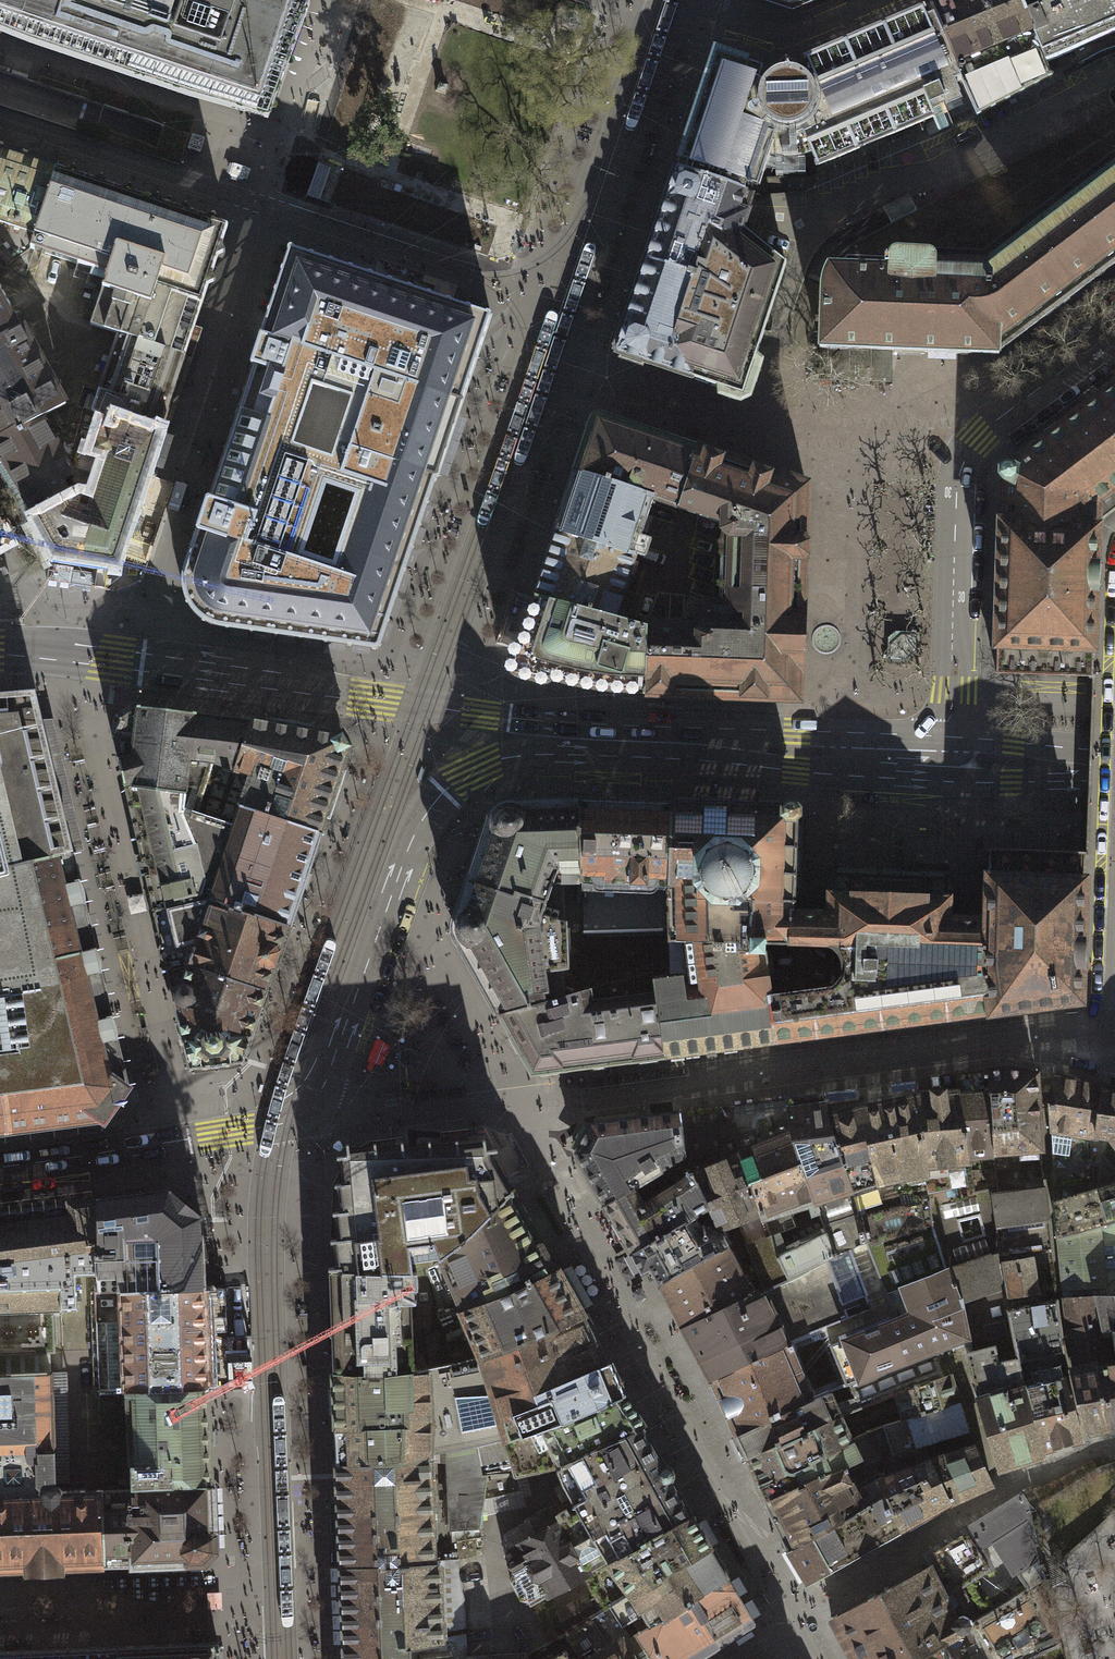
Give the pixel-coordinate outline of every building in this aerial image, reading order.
[(311,0),(0,0),(0,32),(31,44),(190,97),(268,119),(293,48),(311,0)] [(1021,0),(945,0),(930,6),(933,14),(962,80),(977,116),(986,111),(1053,76),(1046,62),(1033,32),(1034,30),(1021,0)] [(1111,0),(1021,0),(1034,30),(1033,32),(1046,62),(1073,50),(1079,63),(1103,50),(1114,46),(1114,10),(1111,0)] [(962,80),(933,14),(925,17),(922,9),(805,60),(813,80),(811,82),(804,75),(795,70),(787,69),(779,71),(771,75),(766,79),(762,84),(758,82),(763,68),(715,52),(695,110),(678,161),(686,164),(684,171),(743,191),(746,184),(757,187),(759,178),(764,165),(767,154),(775,157),(784,159),(793,159),(798,158),(802,157),(811,154),(816,166),(883,137),(933,116),(929,106),(944,101),(946,107),(951,105),(961,101),(954,82),(962,80)] [(819,348),(913,352),(999,354),(1030,331),(1099,279),(1114,266),(1114,107),(1110,109),(1092,119),(913,212),(906,216),(887,226),(863,239),(854,244),(846,249),(840,255),(836,260),(831,266),(827,266),(824,274),(822,283),(821,290),(819,348)] [(204,138),(192,134),(187,149),(200,153),(204,138)] [(0,152),(0,222),(35,233),(56,170),(0,152)] [(247,167),(234,163),(230,175),(243,179),(247,167)] [(743,191),(684,171),(676,168),(670,186),(646,261),(711,282),(721,255),(730,257),(740,229),(743,230),(749,211),(754,195),(743,191)] [(90,325),(117,333),(185,356),(195,327),(227,226),(56,169),(56,170),(35,233),(30,248),(89,268),(83,286),(101,292),(92,317),(90,325)] [(913,212),(904,195),(898,198),(878,208),(880,211),(887,226),(906,216),(913,212)] [(711,282),(646,261),(641,273),(626,319),(615,354),(717,387),(718,396),(741,404),(751,398),(764,361),(756,354),(760,346),(764,331),(786,264),(764,246),(750,236),(743,230),(740,229),(730,257),(721,255),(711,282)] [(332,359),(462,402),(476,361),(491,315),(289,248),(274,292),(260,335),(332,359)] [(23,327),(22,325),(21,326),(11,307),(6,309),(0,298),(0,340),(23,327)] [(64,402),(55,386),(61,383),(55,373),(50,376),(23,327),(0,340),(0,437),(64,402)] [(185,356),(117,333),(114,341),(91,411),(159,434),(164,421),(183,363),(185,356)] [(380,647),(437,478),(307,435),(332,359),(260,335),(248,372),(208,496),(206,496),(201,512),(183,566),(181,577),(182,591),(186,604),(195,615),(207,624),(219,628),(375,650),(376,649),(378,649),(378,647),(380,647)] [(462,402),(332,359),(307,435),(437,478),(462,402)] [(1018,675),(1093,678),(1096,665),(1098,538),(1099,522),(1114,510),(1114,386),(1002,470),(999,572),(996,674),(1018,675)] [(35,518),(80,494),(71,477),(72,474),(69,468),(87,410),(64,402),(0,437),(0,455),(35,518)] [(140,488),(159,434),(91,411),(87,410),(69,468),(72,474),(71,477),(80,494),(35,518),(34,519),(53,555),(78,559),(116,564),(140,488)] [(676,507),(696,449),(595,413),(575,472),(653,499),(676,507)] [(647,627),(645,694),(721,697),(798,699),(806,486),(751,467),(709,453),(696,449),(676,507),(688,511),(722,521),(720,601),(702,602),(701,604),(694,602),(690,612),(696,615),(695,624),(647,623),(647,627)] [(653,499),(575,472),(555,530),(634,556),(653,499)] [(634,556),(555,530),(535,596),(614,618),(634,556)] [(550,682),(551,680),(565,684),(585,689),(608,692),(633,694),(635,693),(636,692),(637,691),(638,690),(640,690),(643,690),(643,694),(645,694),(647,627),(614,618),(535,596),(534,598),(538,599),(536,604),(535,604),(534,604),(532,605),(531,607),(519,643),(517,643),(515,644),(513,645),(512,646),(507,661),(506,666),(508,670),(511,674),(515,677),(543,685),(546,685),(549,684),(550,682)] [(888,660),(906,661),(917,650),(917,633),(900,632),(889,643),(888,660)] [(101,1121),(115,1101),(127,1085),(77,874),(35,690),(0,693),(0,1134),(101,1121)] [(149,894),(153,912),(208,899),(287,926),(301,886),(306,888),(308,881),(310,875),(305,873),(318,833),(224,801),(251,720),(190,713),(136,707),(122,717),(119,721),(113,737),(113,742),(138,850),(141,861),(138,862),(136,865),(138,870),(139,874),(141,876),(145,876),(149,894)] [(337,736),(251,720),(224,801),(318,833),(346,750),(351,747),(343,733),(337,736)] [(497,1014),(548,1001),(544,968),(565,966),(562,882),(581,882),(576,799),(494,802),(461,899),(450,931),(497,1014)] [(671,804),(576,799),(581,882),(581,891),(632,893),(632,883),(668,884),(671,804)] [(790,943),(791,912),(793,808),(671,804),(668,884),(671,978),(654,981),(663,1055),(772,1041),(768,995),(762,943),(790,943)] [(1084,861),(1084,850),(985,847),(984,889),(983,918),(967,917),(948,916),(948,873),(913,872),(829,870),(828,912),(791,912),(790,943),(828,945),(836,951),(841,959),(842,967),(840,976),(836,982),(831,987),(768,995),(772,1041),(927,1021),(1082,1001),(1083,955),(1084,861)] [(208,899),(153,912),(167,971),(189,966),(265,991),(287,926),(208,899)] [(189,966),(167,971),(169,979),(171,987),(190,1069),(242,1062),(259,1009),(265,1008),(269,997),(265,992),(265,991),(189,966)] [(663,1055),(654,981),(652,970),(632,976),(634,995),(613,999),(606,983),(548,1001),(497,1014),(514,1044),(531,1074),(619,1061),(663,1055)] [(991,1098),(993,1152),(1041,1148),(1036,1072),(1005,1068),(986,1071),(991,1098)] [(958,1093),(963,1155),(993,1152),(991,1098),(986,1071),(956,1075),(958,1093)] [(1097,1136),(1105,1083),(1052,1076),(1048,1111),(1049,1132),(1097,1136)] [(1105,1083),(1097,1136),(1049,1132),(1055,1201),(1114,1184),(1114,1085),(1105,1083)] [(836,1254),(850,1248),(868,1241),(856,1209),(852,1187),(828,1118),(825,1092),(786,1097),(790,1131),(820,1211),(823,1227),(836,1254)] [(919,1097),(929,1191),(948,1187),(944,1163),(964,1160),(963,1155),(958,1093),(919,1097)] [(734,1137),(740,1153),(790,1131),(786,1097),(731,1105),(734,1137)] [(856,1209),(868,1241),(932,1223),(929,1191),(919,1097),(900,1101),(850,1112),(828,1118),(852,1187),(856,1209)] [(683,1157),(692,1174),(740,1153),(734,1137),(731,1105),(678,1112),(683,1157)] [(633,1188),(683,1157),(678,1112),(590,1124),(582,1138),(574,1152),(580,1163),(600,1199),(602,1204),(630,1188),(633,1188)] [(820,1211),(790,1131),(740,1153),(764,1216),(788,1207),(807,1200),(812,1214),(820,1211)] [(513,1192),(495,1158),(493,1149),(486,1150),(485,1141),(458,1145),(458,1142),(431,1146),(430,1143),(403,1147),(403,1144),(376,1147),(376,1145),(346,1149),(347,1155),(337,1156),(337,1159),(338,1159),(341,1183),(334,1184),(335,1187),(336,1187),(339,1211),(332,1212),(332,1215),(334,1214),(337,1239),(330,1240),(330,1242),(332,1242),(335,1267),(328,1267),(328,1272),(404,1273),(414,1270),(417,1269),(431,1264),(439,1261),(437,1258),(446,1254),(465,1240),(513,1192)] [(764,1216),(740,1153),(692,1174),(709,1207),(720,1229),(745,1219),(752,1241),(747,1242),(764,1290),(789,1277),(778,1256),(769,1237),(762,1217),(764,1216)] [(631,1252),(694,1216),(709,1207),(692,1174),(683,1157),(633,1188),(630,1188),(602,1204),(631,1252)] [(1055,1201),(1058,1236),(1114,1219),(1114,1184),(1055,1201)] [(1043,1188),(992,1194),(996,1226),(1047,1219),(1043,1188)] [(120,1273),(120,1291),(204,1288),(203,1251),(201,1216),(169,1189),(114,1196),(97,1198),(97,1274),(120,1273)] [(482,1302),(556,1269),(513,1192),(465,1240),(446,1254),(437,1258),(439,1261),(461,1309),(482,1302)] [(97,1274),(97,1198),(74,1200),(0,1210),(0,1355),(51,1353),(56,1353),(54,1309),(77,1308),(76,1274),(97,1274)] [(795,1225),(788,1207),(764,1216),(762,1217),(769,1237),(778,1233),(795,1225)] [(686,1270),(726,1250),(725,1245),(720,1234),(707,1227),(701,1230),(694,1216),(631,1252),(641,1272),(650,1268),(659,1286),(686,1270)] [(1114,1296),(1114,1219),(1058,1236),(1063,1299),(1098,1296),(1114,1296)] [(960,1303),(947,1268),(932,1223),(868,1241),(896,1317),(830,1345),(846,1384),(850,1382),(883,1369),(885,1367),(932,1350),(968,1338),(960,1303)] [(836,1254),(823,1227),(784,1246),(778,1233),(769,1237),(778,1256),(789,1277),(836,1254)] [(789,1311),(802,1336),(848,1317),(842,1302),(866,1292),(850,1248),(836,1254),(789,1277),(764,1290),(756,1294),(753,1288),(747,1291),(746,1294),(682,1327),(699,1356),(765,1322),(789,1311)] [(747,1291),(753,1288),(749,1281),(743,1285),(726,1250),(686,1270),(659,1286),(682,1327),(746,1294),(747,1291)] [(960,1303),(1003,1289),(998,1253),(947,1268),(960,1303)] [(1030,1257),(1005,1261),(1011,1294),(1035,1290),(1030,1257)] [(404,1273),(328,1272),(332,1372),(385,1374),(414,1369),(411,1302),(414,1302),(413,1288),(417,1287),(417,1269),(414,1270),(404,1273)] [(481,1357),(581,1316),(556,1269),(482,1302),(461,1309),(440,1316),(453,1361),(477,1355),(481,1357)] [(96,1339),(98,1390),(208,1386),(204,1288),(120,1291),(121,1338),(96,1339)] [(1075,1369),(1104,1366),(1111,1365),(1107,1333),(1105,1322),(1098,1296),(1063,1299),(1075,1369)] [(1098,1296),(1105,1322),(1107,1333),(1112,1332),(1114,1348),(1114,1296),(1098,1296)] [(1047,1357),(1061,1352),(1060,1332),(1056,1301),(1010,1310),(1018,1358),(1019,1362),(1039,1359),(1047,1357)] [(754,1362),(792,1342),(802,1336),(789,1311),(765,1322),(699,1356),(710,1380),(750,1361),(754,1362)] [(572,1417),(624,1396),(604,1355),(585,1314),(581,1316),(481,1357),(477,1355),(453,1361),(437,1365),(414,1369),(385,1374),(332,1372),(333,1416),(335,1462),(385,1462),(430,1455),(448,1451),(477,1445),(505,1438),(506,1440),(572,1417)] [(736,1434),(810,1400),(790,1351),(794,1348),(792,1342),(754,1362),(750,1361),(710,1380),(736,1434)] [(994,1345),(968,1352),(976,1398),(998,1467),(1045,1454),(1043,1449),(1019,1362),(1018,1358),(997,1362),(994,1345)] [(942,1376),(932,1350),(885,1367),(883,1369),(850,1382),(856,1397),(860,1407),(895,1393),(916,1384),(920,1385),(942,1376)] [(1019,1362),(1043,1449),(1082,1439),(1061,1352),(1047,1357),(1039,1359),(1019,1362)] [(1114,1426),(1114,1364),(1111,1365),(1104,1366),(1114,1426)] [(1104,1366),(1075,1369),(1090,1432),(1114,1426),(1104,1366)] [(95,1565),(104,1565),(101,1489),(91,1489),(61,1490),(54,1484),(51,1372),(0,1374),(0,1569),(95,1565)] [(959,1403),(949,1374),(942,1376),(920,1385),(916,1384),(895,1393),(903,1420),(959,1403)] [(98,1390),(101,1489),(212,1483),(208,1386),(98,1390)] [(748,1458),(840,1414),(860,1407),(856,1397),(834,1403),(828,1391),(810,1400),(736,1434),(748,1458)] [(555,1466),(644,1427),(624,1396),(572,1417),(506,1440),(505,1438),(477,1445),(480,1465),(510,1457),(516,1474),(516,1475),(555,1466)] [(965,1402),(959,1403),(903,1420),(885,1424),(851,1438),(861,1458),(880,1451),(886,1454),(971,1429),(965,1402)] [(811,1482),(843,1467),(861,1458),(851,1438),(842,1419),(840,1414),(748,1458),(749,1462),(752,1467),(764,1494),(767,1501),(807,1482),(811,1482)] [(646,1537),(691,1514),(653,1441),(649,1435),(644,1427),(555,1466),(559,1475),(563,1484),(572,1501),(565,1508),(556,1512),(552,1505),(544,1506),(534,1512),(529,1518),(536,1530),(509,1548),(517,1560),(508,1566),(511,1570),(510,1577),(521,1598),(527,1599),(530,1603),(582,1574),(585,1576),(609,1565),(609,1563),(648,1541),(646,1537)] [(484,1498),(487,1475),(482,1475),(480,1465),(477,1445),(448,1451),(451,1528),(481,1527),(482,1511),(487,1498),(484,1498)] [(930,1463),(948,1501),(990,1482),(976,1449),(930,1463)] [(385,1462),(335,1462),(339,1565),(434,1561),(430,1455),(385,1462)] [(884,1498),(900,1529),(948,1501),(930,1463),(929,1461),(876,1479),(884,1498)] [(815,1534),(884,1498),(876,1479),(855,1490),(843,1467),(811,1482),(807,1482),(767,1501),(789,1548),(815,1534)] [(484,1498),(487,1498),(520,1491),(516,1475),(516,1474),(509,1475),(509,1473),(487,1475),(484,1498)] [(101,1489),(104,1565),(157,1562),(204,1561),(215,1550),(213,1516),(212,1483),(101,1489)] [(525,1492),(495,1498),(497,1510),(527,1504),(525,1492)] [(979,1547),(992,1539),(1013,1573),(1015,1571),(1026,1589),(979,1619),(961,1635),(971,1658),(1028,1658),(1060,1645),(1062,1645),(1045,1579),(1038,1564),(1022,1496),(966,1526),(979,1547)] [(815,1534),(831,1565),(889,1535),(900,1529),(884,1498),(815,1534)] [(667,1572),(709,1547),(691,1514),(646,1537),(648,1541),(609,1563),(609,1565),(585,1576),(594,1592),(557,1611),(566,1633),(592,1619),(591,1616),(603,1608),(606,1609),(662,1577),(667,1572)] [(928,1567),(943,1595),(991,1565),(979,1547),(966,1526),(928,1547),(937,1562),(928,1567)] [(815,1534),(789,1548),(797,1562),(806,1578),(831,1565),(815,1534)] [(693,1597),(726,1576),(709,1547),(667,1572),(662,1577),(606,1609),(603,1608),(591,1616),(592,1619),(612,1649),(629,1638),(621,1625),(642,1611),(650,1625),(652,1626),(684,1605),(693,1597)] [(434,1561),(339,1565),(345,1658),(410,1658),(409,1645),(441,1639),(438,1561),(434,1561)] [(928,1567),(900,1582),(832,1618),(849,1649),(855,1658),(910,1658),(942,1644),(961,1635),(979,1619),(972,1606),(954,1618),(943,1595),(928,1567)] [(640,1631),(658,1658),(695,1658),(754,1622),(740,1599),(726,1576),(693,1597),(684,1605),(652,1626),(650,1625),(640,1631)] [(572,1646),(580,1658),(658,1658),(640,1631),(629,1638),(612,1649),(592,1619),(566,1633),(572,1646)] [(219,1644),(216,1642),(204,1642),(190,1643),(0,1650),(0,1658),(219,1658),(219,1644)] [(910,1658),(950,1658),(942,1644),(910,1658)] [(1028,1658),(1064,1658),(1060,1645),(1028,1658)] [(572,1646),(548,1658),(580,1658),(572,1646)]
